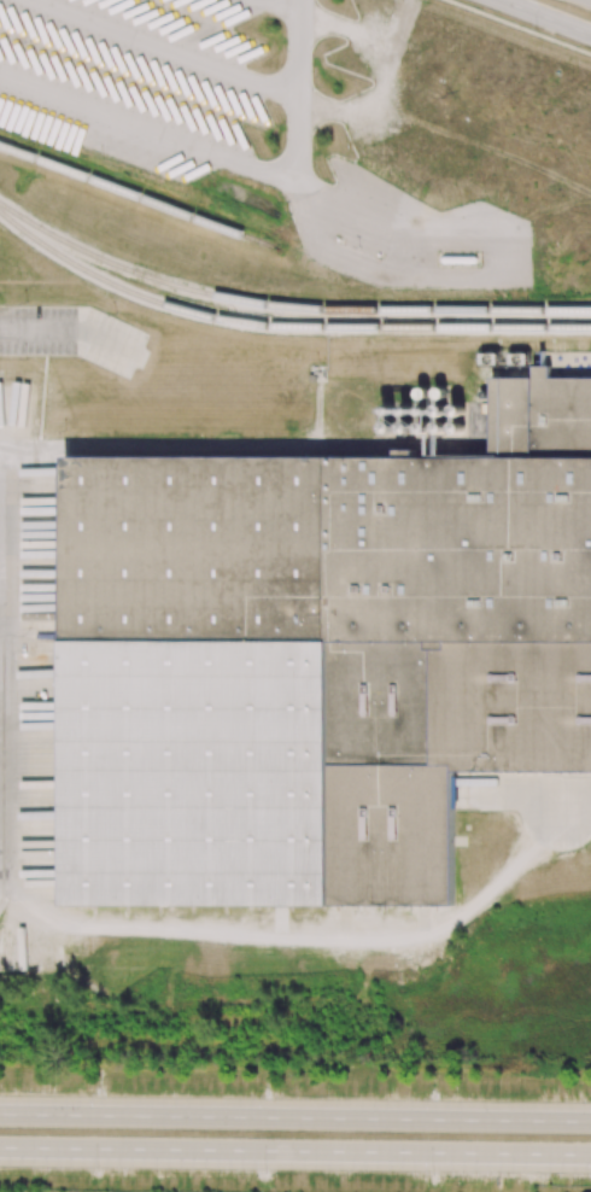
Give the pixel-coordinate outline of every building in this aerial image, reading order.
[(549,378),(590,378),(590,772),(454,772),(454,905),(64,905),(64,454),(491,454),(490,379),(533,379),(533,367),(549,367),(549,378)]
